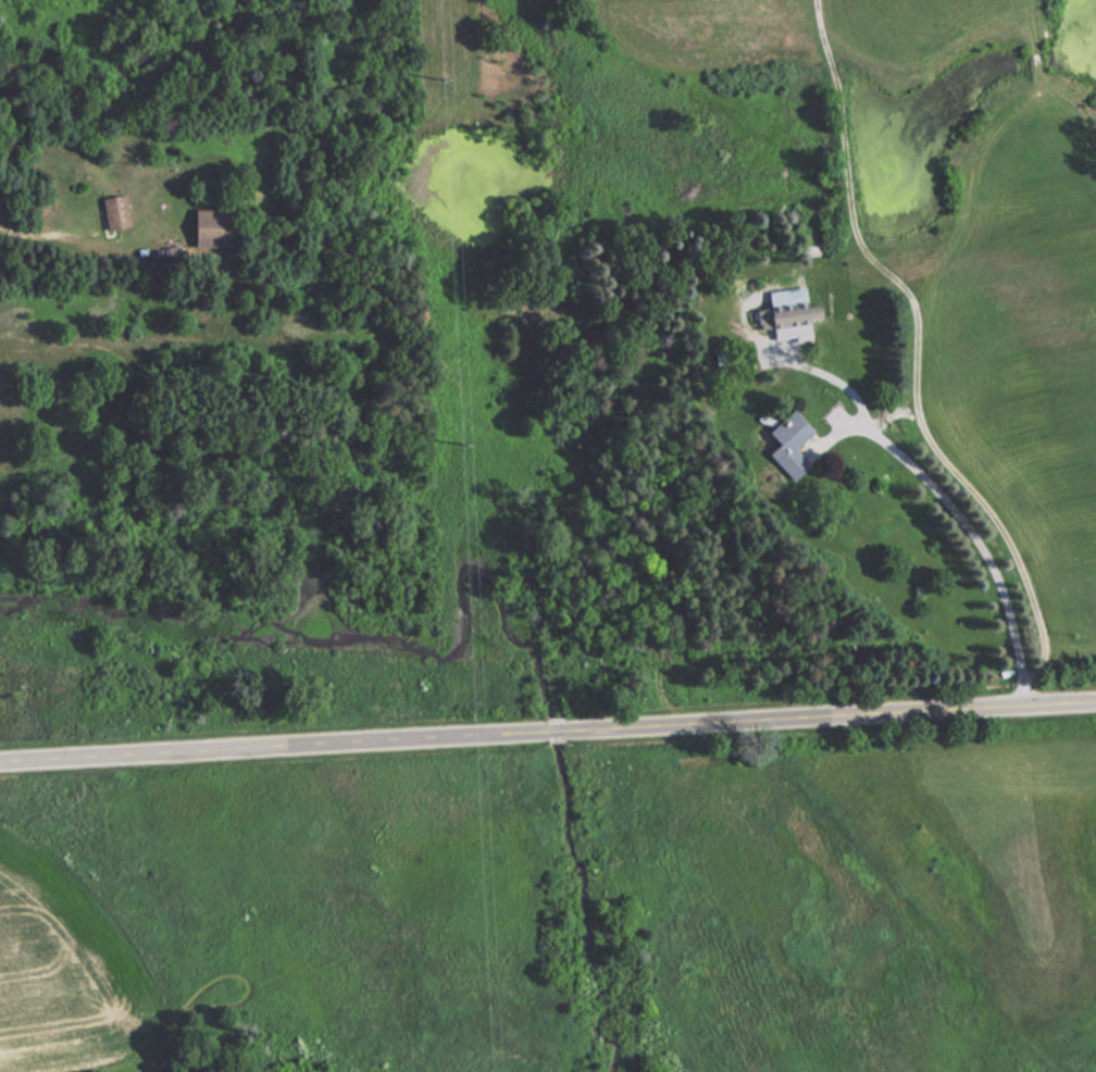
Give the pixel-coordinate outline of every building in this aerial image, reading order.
[(99,196),(103,228),(128,226),(125,193),(99,196)] [(227,245),(227,227),(218,227),(218,210),(194,210),(194,245),(227,245)]
